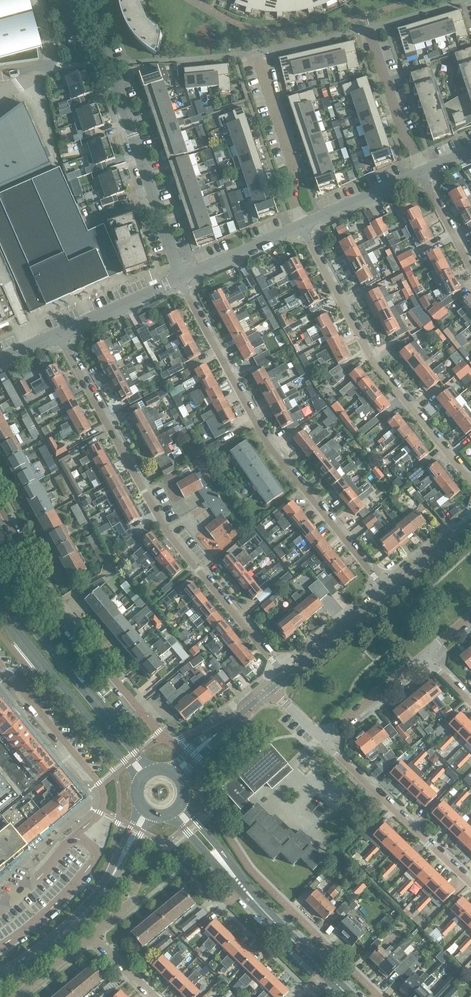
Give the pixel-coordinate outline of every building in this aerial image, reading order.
[(38,51),(38,49),(42,47),(30,0),(0,0),(0,61),(38,51)] [(120,2),(120,4),(121,6),(121,8),(121,10),(122,12),(123,15),(124,17),(125,21),(126,24),(128,27),(130,31),(131,32),(132,34),(134,37),(137,40),(140,43),(141,44),(144,47),(145,48),(148,51),(151,53),(155,55),(158,57),(162,36),(156,33),(148,24),(139,5),(139,0),(120,0),(120,2)] [(252,0),(236,0),(234,5),(235,6),(236,3),(247,6),(245,13),(249,14),(252,0)] [(267,0),(252,0),(249,14),(252,14),(253,8),(265,10),(265,12),(267,0)] [(280,0),(267,0),(265,12),(265,10),(277,11),(277,18),(281,18),(280,0)] [(294,0),(280,0),(281,18),(284,18),(284,11),(296,10),(296,12),(294,0)] [(309,0),(294,0),(296,12),(296,11),(296,10),(308,8),(309,14),(312,13),(309,0)] [(324,0),(309,0),(312,13),(316,13),(314,6),(325,2),(325,4),(326,3),(324,0)] [(450,14),(457,39),(468,36),(461,12),(462,11),(461,11),(450,14)] [(457,39),(450,14),(440,17),(445,37),(455,34),(457,39)] [(445,37),(440,17),(429,20),(435,40),(445,37)] [(435,40),(429,20),(419,24),(425,43),(435,40)] [(409,27),(416,52),(415,46),(425,43),(419,24),(409,27)] [(416,52),(409,27),(397,30),(397,31),(398,30),(405,55),(416,52)] [(343,45),(347,64),(348,70),(360,68),(354,43),(355,43),(355,42),(343,45)] [(333,47),(337,67),(347,64),(343,45),(333,47)] [(337,67),(333,47),(322,49),(326,69),(337,67)] [(326,69),(322,49),(311,52),(316,71),(326,69)] [(455,55),(467,92),(444,106),(431,68),(412,74),(411,74),(433,141),(453,134),(452,129),(470,122),(470,49),(455,55)] [(316,71),(311,52),(301,54),(305,74),(316,71)] [(305,74),(301,54),(291,57),(295,76),(305,74)] [(296,82),(295,76),(291,57),(279,59),(279,60),(280,60),(285,85),(296,82)] [(217,66),(219,86),(219,92),(231,91),(228,66),(229,66),(229,65),(217,66)] [(206,67),(208,87),(219,86),(217,66),(206,67)] [(196,68),(198,88),(208,87),(206,67),(196,68)] [(198,88),(196,68),(184,70),(185,70),(187,89),(198,88)] [(63,73),(64,79),(72,77),(71,74),(70,70),(63,73)] [(71,89),(90,83),(86,72),(78,74),(77,71),(71,74),(72,77),(64,79),(66,84),(69,83),(71,89)] [(145,88),(164,82),(160,71),(141,77),(145,88)] [(346,97),(352,95),(371,89),(367,77),(366,77),(366,78),(342,86),(346,97)] [(148,98),(167,92),(164,82),(145,88),(148,98)] [(94,93),(90,83),(71,89),(72,94),(70,96),(71,100),(68,102),(69,108),(81,104),(80,98),(94,93)] [(371,89),(352,95),(355,105),(374,99),(371,89)] [(292,110),(311,103),(317,101),(313,90),(289,98),(289,97),(288,98),(292,110)] [(151,108),(170,102),(167,92),(148,98),(151,108)] [(333,102),(343,100),(342,93),(332,95),(333,102)] [(328,109),(332,108),(329,97),(321,99),(324,109),(328,108),(328,109)] [(358,115),(377,109),(374,99),(355,105),(358,115)] [(155,119),(174,112),(170,102),(151,108),(155,119)] [(295,120),(314,113),(311,103),(292,110),(295,120)] [(342,109),(340,103),(334,105),(336,111),(342,109)] [(51,165),(24,104),(0,122),(0,188),(51,165)] [(82,122),(101,115),(97,105),(83,109),(81,104),(69,108),(71,114),(75,112),(77,117),(80,116),(82,122)] [(222,128),(228,126),(247,120),(243,108),(242,108),(243,109),(219,117),(222,128)] [(362,125),(381,119),(377,109),(358,115),(362,125)] [(174,112),(155,119),(158,129),(177,122),(174,112)] [(314,113),(295,120),(299,130),(318,124),(314,113)] [(101,115),(82,122),(83,127),(81,129),(82,133),(79,135),(80,141),(92,137),(91,131),(105,126),(101,115)] [(201,115),(189,119),(191,126),(203,123),(201,115)] [(162,139),(181,133),(179,127),(185,125),(185,124),(190,123),(188,119),(177,122),(158,129),(162,139)] [(365,136),(384,129),(381,119),(362,125),(365,136)] [(231,136),(250,130),(247,120),(228,126),(231,136)] [(318,124),(299,130),(302,140),(321,134),(318,124)] [(462,136),(470,133),(470,129),(469,124),(459,128),(462,136)] [(337,140),(342,138),(339,127),(334,129),(337,140)] [(196,139),(205,136),(203,129),(194,132),(196,139)] [(368,146),(387,139),(384,129),(365,136),(368,146)] [(250,130),(231,136),(235,147),(254,140),(250,130)] [(210,141),(216,139),(214,131),(208,134),(210,141)] [(165,149),(184,143),(181,133),(162,139),(165,149)] [(321,134),(302,140),(306,150),(325,144),(321,134)] [(205,136),(196,139),(199,138),(203,148),(209,146),(205,136)] [(93,155),(112,148),(108,138),(94,142),(92,137),(80,141),(82,147),(86,145),(88,150),(91,149),(93,155)] [(342,138),(337,140),(341,150),(339,150),(346,148),(342,138)] [(387,139),(368,146),(372,156),(391,150),(387,139)] [(254,140),(235,147),(238,157),(257,150),(254,140)] [(355,149),(352,140),(347,142),(349,151),(355,149)] [(190,141),(184,143),(165,149),(169,160),(194,151),(190,141)] [(219,152),(223,151),(221,144),(212,147),(214,153),(219,152)] [(325,144),(306,150),(309,160),(328,154),(325,144)] [(112,148),(93,155),(94,160),(92,162),(93,167),(89,168),(91,174),(103,170),(102,164),(116,159),(112,148)] [(203,152),(207,162),(208,162),(214,160),(211,149),(203,152)] [(257,150),(238,157),(242,167),(261,161),(257,150)] [(391,150),(372,156),(376,167),(376,166),(394,160),(394,161),(395,161),(391,150)] [(328,154),(309,160),(312,171),(331,164),(328,154)] [(173,173),(192,167),(189,156),(170,163),(173,173)] [(365,168),(363,160),(354,162),(356,171),(365,168)] [(261,161),(242,167),(245,177),(264,171),(261,161)] [(331,164),(312,171),(316,181),(335,175),(331,164)] [(177,184),(196,177),(201,175),(198,165),(192,167),(173,173),(177,184)] [(125,271),(104,225),(88,232),(60,168),(0,194),(0,244),(30,313),(125,271)] [(105,175),(103,170),(91,174),(94,180),(97,179),(99,183),(102,183),(104,188),(123,181),(119,171),(105,175)] [(350,181),(355,180),(352,170),(347,172),(350,181)] [(264,171),(245,177),(248,187),(267,181),(264,171)] [(211,177),(213,183),(220,180),(218,174),(211,177)] [(335,175),(316,181),(320,192),(320,191),(338,185),(338,186),(339,186),(335,175)] [(180,194),(206,185),(204,180),(197,182),(196,177),(177,184),(180,194)] [(216,189),(224,186),(222,180),(213,183),(216,189)] [(123,181),(104,188),(106,194),(103,195),(104,200),(101,201),(102,207),(114,203),(113,197),(127,192),(123,181)] [(267,181),(248,187),(252,197),(271,191),(267,181)] [(470,196),(470,194),(464,181),(459,184),(461,188),(449,195),(454,205),(470,196)] [(183,204),(202,198),(201,193),(208,190),(206,185),(180,194),(183,204)] [(221,203),(227,201),(224,191),(217,193),(221,203)] [(271,191),(252,197),(255,208),(274,201),(271,191)] [(228,194),(231,204),(238,202),(235,192),(228,194)] [(470,209),(470,196),(454,205),(460,215),(470,209)] [(187,214),(206,208),(202,198),(183,204),(187,214)] [(224,213),(231,211),(227,201),(221,203),(224,213)] [(274,201),(255,208),(259,219),(260,219),(259,218),(277,212),(277,213),(278,213),(274,201)] [(234,214),(242,212),(238,202),(231,204),(234,214)] [(405,214),(411,225),(423,218),(418,208),(414,210),(410,203),(399,209),(403,215),(405,214)] [(190,225),(209,218),(206,208),(187,214),(190,225)] [(460,215),(465,226),(467,225),(469,229),(470,228),(470,209),(460,215)] [(231,211),(224,213),(226,220),(233,218),(231,211)] [(242,212),(234,214),(238,223),(245,221),(242,212)] [(109,222),(125,271),(125,272),(126,274),(151,265),(134,214),(109,222)] [(194,235),(213,228),(209,218),(190,225),(194,235)] [(376,221),(383,234),(388,231),(382,218),(376,221)] [(416,235),(428,228),(423,218),(411,225),(406,227),(411,237),(416,235)] [(383,234),(376,221),(370,224),(377,237),(383,234)] [(373,239),(377,237),(372,226),(364,231),(369,241),(373,239)] [(434,239),(434,238),(432,234),(434,233),(431,227),(428,228),(416,235),(419,241),(416,243),(415,245),(417,248),(434,239)] [(213,228),(194,235),(197,245),(216,239),(213,228)] [(233,241),(240,238),(236,228),(229,231),(233,241)] [(345,254),(357,248),(352,237),(348,229),(339,234),(343,242),(339,244),(345,254)] [(397,246),(405,243),(403,237),(395,240),(397,246)] [(350,264),(368,255),(365,250),(376,245),(373,239),(369,241),(357,248),(345,254),(350,264)] [(9,322),(8,320),(26,313),(12,282),(14,281),(0,249),(0,326),(9,322)] [(433,266),(445,260),(440,249),(427,256),(433,266)] [(397,258),(400,263),(413,256),(410,251),(397,258)] [(368,255),(350,264),(356,275),(373,265),(368,255)] [(413,256),(400,263),(403,269),(416,262),(413,256)] [(276,283),(303,269),(297,258),(286,264),(280,267),(283,273),(267,282),(259,267),(252,271),(253,275),(256,279),(262,290),(268,288),(267,287),(269,286),(276,283)] [(450,270),(448,266),(451,265),(448,258),(445,260),(433,266),(435,271),(427,275),(430,281),(432,279),(433,279),(450,270)] [(373,265),(356,275),(361,285),(365,283),(367,287),(381,280),(373,265)] [(423,273),(432,269),(429,265),(421,269),(423,273)] [(408,279),(414,276),(409,266),(404,269),(408,279)] [(297,286),(309,280),(303,269),(276,283),(278,288),(294,280),(297,286)] [(438,289),(456,280),(450,270),(433,279),(438,289)] [(400,280),(405,288),(409,286),(401,272),(390,278),(393,283),(400,280)] [(251,288),(256,285),(251,276),(246,279),(251,288)] [(287,305),(303,297),(315,291),(309,280),(297,286),(300,292),(285,301),(287,305)] [(456,280),(438,289),(441,295),(437,297),(442,303),(449,297),(461,290),(456,280)] [(121,284),(124,291),(132,287),(129,281),(121,284)] [(418,287),(414,289),(419,299),(423,297),(421,293),(425,290),(422,285),(418,287)] [(216,308),(242,293),(247,291),(244,286),(230,293),(227,287),(221,290),(210,296),(216,308)] [(372,306),(388,297),(390,296),(384,286),(367,295),(372,306)] [(414,296),(409,286),(405,288),(401,290),(407,300),(414,296)] [(268,288),(262,290),(268,301),(274,298),(268,288)] [(303,297),(287,305),(291,311),(306,303),(309,308),(323,300),(320,294),(317,296),(315,291),(303,297)] [(222,318),(233,312),(230,305),(238,301),(239,302),(245,299),(242,293),(216,308),(222,318)] [(470,311),(470,296),(461,304),(464,307),(457,313),(462,318),(469,313),(470,311)] [(390,309),(387,303),(390,301),(388,297),(372,306),(377,316),(390,309)] [(432,317),(443,309),(439,304),(428,312),(432,317)] [(268,320),(274,317),(268,307),(262,310),(268,320)] [(383,326),(399,317),(394,307),(390,309),(377,316),(383,326)] [(419,307),(415,309),(410,312),(412,317),(418,314),(422,321),(419,324),(423,329),(432,322),(428,317),(422,312),(419,307)] [(233,312),(222,318),(228,329),(256,314),(253,308),(236,317),(233,312)] [(443,309),(432,317),(436,322),(447,314),(443,309)] [(153,339),(184,322),(178,311),(166,318),(169,323),(150,333),(146,326),(137,331),(144,344),(146,342),(153,339)] [(142,320),(153,315),(151,311),(140,317),(142,320)] [(316,312),(312,314),(307,317),(310,322),(309,323),(313,323),(316,321),(318,326),(307,331),(310,337),(321,331),(332,325),(330,320),(333,318),(330,313),(327,314),(322,317),(319,318),(316,312)] [(234,340),(245,334),(242,328),(253,322),(252,321),(259,317),(257,313),(256,314),(228,329),(234,340)] [(294,316),(290,319),(287,321),(284,315),(283,316),(278,318),(284,329),(290,326),(297,322),(294,316)] [(271,333),(280,328),(274,317),(268,320),(273,329),(270,331),(271,333)] [(293,331),(309,323),(310,322),(307,317),(297,322),(290,326),(292,331),(293,331)] [(399,317),(383,326),(388,337),(395,333),(398,337),(408,332),(400,317),(399,317)] [(410,329),(416,326),(413,321),(408,324),(410,329)] [(178,339),(190,333),(184,322),(153,339),(155,344),(162,340),(162,341),(175,334),(178,339)] [(436,327),(432,322),(423,329),(427,334),(436,327)] [(327,342),(338,335),(333,325),(332,325),(321,331),(310,337),(313,342),(313,343),(324,337),(327,342)] [(128,335),(121,339),(121,341),(118,342),(118,341),(112,344),(109,339),(104,342),(92,348),(98,359),(121,347),(120,346),(132,340),(132,341),(137,338),(137,337),(136,338),(130,327),(125,330),(128,335)] [(452,341),(458,337),(452,330),(454,329),(452,327),(445,333),(452,341)] [(245,334),(234,340),(239,351),(261,338),(258,332),(247,338),(245,334)] [(190,333),(178,339),(181,345),(167,352),(170,358),(172,356),(195,344),(190,333)] [(327,342),(330,348),(316,356),(319,360),(344,346),(338,335),(327,342)] [(313,343),(313,342),(310,337),(306,339),(305,340),(308,346),(313,343)] [(458,337),(452,341),(459,350),(466,345),(463,340),(461,341),(458,337)] [(137,338),(132,341),(138,350),(143,348),(137,338)] [(261,338),(239,351),(245,361),(257,355),(254,350),(265,344),(261,338)] [(407,363),(410,361),(423,350),(419,346),(415,341),(400,354),(407,363)] [(150,355),(153,353),(153,352),(154,352),(153,350),(151,351),(146,342),(144,344),(150,355)] [(195,344),(172,356),(175,361),(181,358),(184,364),(201,355),(195,344)] [(350,358),(344,346),(319,360),(310,365),(305,368),(315,387),(318,385),(313,375),(312,369),(315,369),(320,364),(321,365),(335,358),(338,364),(350,358)] [(104,370),(116,363),(122,360),(119,354),(123,351),(121,347),(98,359),(104,370)] [(423,350),(410,361),(407,363),(414,372),(430,359),(423,350)] [(257,364),(271,356),(268,351),(254,359),(257,364)] [(457,352),(453,355),(461,364),(455,369),(459,374),(468,366),(457,352)] [(153,353),(150,355),(155,364),(158,362),(153,353)] [(305,368),(310,365),(304,354),(298,357),(305,368)] [(271,356),(257,364),(259,369),(274,361),(271,356)] [(433,357),(430,359),(414,372),(421,381),(432,372),(428,367),(436,360),(433,357)] [(116,363),(104,370),(110,380),(134,367),(131,362),(119,369),(116,363)] [(234,366),(238,372),(245,369),(241,362),(234,366)] [(167,371),(170,376),(184,369),(181,363),(167,371)] [(258,386),(286,371),(289,369),(286,363),(267,374),(264,369),(253,375),(258,386)] [(301,377),(306,374),(300,364),(295,367),(301,377)] [(432,372),(421,381),(424,384),(422,386),(426,392),(440,381),(436,377),(446,369),(442,364),(432,372)] [(34,391),(62,376),(56,365),(44,371),(39,374),(41,379),(31,385),(34,391)] [(116,391),(133,382),(129,375),(140,369),(138,365),(134,367),(110,380),(116,391)] [(201,382),(212,375),(207,365),(195,371),(198,376),(169,392),(172,397),(201,382)] [(329,380),(333,377),(343,370),(339,365),(329,372),(330,373),(326,376),(329,380)] [(459,374),(463,378),(469,374),(470,377),(470,370),(468,366),(459,374)] [(180,373),(183,378),(195,372),(192,367),(180,373)] [(347,393),(367,377),(360,367),(349,376),(353,381),(339,392),(343,397),(347,393)] [(133,382),(116,391),(122,402),(127,399),(130,405),(143,398),(139,392),(133,396),(130,389),(153,377),(156,382),(160,380),(155,371),(133,382)] [(264,397),(281,388),(278,382),(289,376),(286,371),(258,386),(264,397)] [(337,383),(347,376),(343,371),(333,379),(337,383)] [(193,400),(218,386),(212,375),(201,382),(204,389),(199,391),(198,390),(189,394),(193,400)] [(56,393),(68,386),(62,376),(34,391),(36,394),(41,392),(42,393),(53,387),(56,393)] [(365,395),(375,386),(367,377),(347,393),(351,398),(360,390),(365,395)] [(24,397),(32,392),(25,379),(17,384),(24,397)] [(12,400),(18,396),(9,381),(3,384),(12,400)] [(68,386),(56,393),(60,399),(41,409),(43,414),(51,409),(57,406),(62,403),(74,397),(68,386)] [(212,403),(224,397),(218,386),(193,400),(196,406),(205,401),(204,400),(209,397),(212,403)] [(317,396),(311,386),(306,388),(312,399),(313,398),(317,396)] [(375,386),(365,395),(368,399),(363,403),(365,404),(355,412),(359,416),(363,412),(383,396),(375,386)] [(444,408),(455,400),(460,396),(452,387),(436,399),(444,408)] [(102,392),(106,401),(116,397),(112,388),(102,392)] [(270,408),(298,392),(296,388),(285,394),(281,388),(264,397),(270,408)] [(168,396),(168,395),(165,389),(145,400),(149,407),(161,400),(168,396)] [(276,418),(288,412),(285,408),(290,405),(289,403),(300,397),(298,392),(270,408),(276,418)] [(18,396),(12,400),(17,409),(23,405),(18,396)] [(332,396),(327,400),(331,405),(336,401),(332,396)] [(383,396),(363,412),(366,416),(371,412),(372,414),(377,410),(380,414),(391,406),(383,396)] [(80,407),(74,397),(62,403),(68,414),(80,407)] [(224,397),(212,403),(215,409),(201,417),(204,422),(206,421),(207,420),(230,408),(224,397)] [(112,411),(121,408),(118,399),(109,402),(112,411)] [(451,417),(462,408),(455,400),(444,408),(451,417)] [(343,412),(336,403),(332,407),(338,415),(343,412)] [(4,407),(9,415),(15,412),(10,404),(4,407)] [(301,405),(288,412),(276,418),(282,429),(286,427),(289,432),(300,425),(298,421),(299,420),(295,414),(303,409),(301,405)] [(451,417),(458,426),(470,416),(470,410),(467,405),(462,408),(451,417)] [(57,406),(51,409),(54,414),(60,411),(57,406)] [(80,407),(68,414),(72,421),(61,427),(63,430),(85,418),(80,407)] [(135,427),(147,421),(159,414),(156,409),(149,413),(146,407),(130,416),(135,427)] [(215,439),(234,429),(230,422),(236,419),(230,408),(207,420),(206,421),(215,439)] [(339,416),(346,425),(350,422),(351,421),(344,412),(339,416)] [(141,438),(153,431),(158,429),(155,423),(160,420),(158,415),(159,415),(159,414),(147,421),(135,427),(141,438)] [(381,444),(405,424),(398,415),(388,423),(393,429),(378,441),(381,444)] [(28,429),(34,426),(29,416),(23,420),(28,429)] [(458,426),(466,435),(470,431),(470,416),(458,426)] [(346,425),(353,435),(357,440),(379,422),(375,417),(358,432),(350,422),(346,425)] [(85,418),(63,430),(63,431),(58,434),(61,439),(63,438),(64,439),(77,431),(80,436),(92,429),(85,418)] [(186,428),(188,431),(195,427),(191,420),(188,422),(186,418),(182,420),(186,428)] [(14,437),(6,422),(0,425),(0,445),(14,437)] [(403,442),(413,434),(415,432),(408,423),(406,425),(405,424),(381,444),(381,445),(378,447),(381,450),(383,449),(397,438),(399,440),(400,439),(403,442)] [(34,426),(28,429),(33,438),(39,435),(34,426)] [(46,426),(41,429),(45,436),(50,433),(46,426)] [(301,449),(324,430),(320,426),(308,436),(304,431),(294,440),(301,449)] [(147,449),(176,433),(173,428),(156,438),(153,431),(141,438),(147,449)] [(166,457),(173,453),(168,445),(173,443),(172,441),(188,432),(188,431),(186,428),(176,433),(147,449),(153,460),(164,454),(166,457)] [(309,459),(319,450),(316,446),(330,435),(326,429),(324,430),(301,449),(309,459)] [(415,432),(413,434),(403,442),(407,446),(401,451),(402,452),(393,460),(396,464),(401,459),(407,455),(411,451),(423,442),(415,432)] [(22,452),(14,437),(0,445),(0,450),(6,460),(22,452)] [(222,445),(219,441),(210,445),(213,450),(222,445)] [(237,468),(257,454),(248,441),(232,453),(238,462),(235,465),(237,468)] [(358,451),(361,448),(355,441),(351,443),(358,451)] [(94,461),(105,454),(105,453),(107,452),(101,442),(99,443),(88,450),(90,455),(80,461),(83,467),(94,461)] [(423,442),(411,451),(419,462),(429,453),(421,444),(423,442)] [(56,457),(67,451),(63,444),(52,450),(56,457)] [(319,450),(309,459),(317,468),(338,451),(341,448),(338,445),(324,456),(319,450)] [(44,459),(50,455),(45,446),(39,449),(44,459)] [(325,478),(335,470),(340,466),(335,460),(340,456),(339,455),(341,454),(338,451),(317,468),(325,478)] [(14,475),(30,466),(22,452),(6,460),(14,475)] [(65,462),(71,459),(68,453),(58,459),(67,475),(71,473),(65,462)] [(88,477),(111,465),(113,464),(107,453),(105,454),(94,461),(96,466),(91,469),(91,470),(82,475),(84,479),(88,477)] [(243,469),(249,478),(266,467),(257,454),(237,468),(235,470),(237,474),(243,469)] [(50,455),(44,459),(49,468),(55,465),(50,455)] [(407,455),(401,459),(405,464),(410,459),(407,455)] [(358,458),(354,461),(354,462),(357,466),(358,466),(362,463),(358,458)] [(434,481),(446,471),(439,461),(433,466),(429,461),(408,478),(412,483),(418,490),(418,489),(421,492),(434,481)] [(335,470),(325,478),(332,487),(347,476),(347,475),(357,467),(353,463),(353,462),(343,470),(340,466),(335,470)] [(367,466),(372,471),(377,467),(372,462),(367,466)] [(165,476),(176,470),(172,463),(161,469),(165,476)] [(119,474),(117,469),(114,470),(111,465),(88,477),(91,483),(96,480),(99,485),(105,482),(119,474)] [(22,490),(38,481),(30,466),(14,475),(22,490)] [(258,491),(275,480),(266,467),(249,478),(258,491)] [(380,481),(385,477),(377,467),(372,471),(380,481)] [(454,480),(446,471),(434,481),(439,486),(442,490),(452,482),(454,480)] [(207,503),(203,505),(206,509),(210,507),(218,519),(206,529),(215,541),(232,528),(225,518),(230,514),(208,481),(202,472),(197,475),(196,474),(177,485),(184,498),(198,490),(207,503)] [(72,486),(77,483),(71,473),(67,475),(72,486)] [(119,474),(105,482),(108,487),(94,494),(98,500),(123,486),(122,485),(124,484),(119,474)] [(60,488),(66,485),(61,475),(55,479),(60,488)] [(340,497),(355,485),(347,476),(332,487),(340,497)] [(398,479),(393,483),(397,489),(403,484),(398,479)] [(275,480),(258,491),(267,504),(284,493),(275,480)] [(38,481),(22,490),(30,505),(47,496),(38,481)] [(432,499),(427,503),(433,510),(439,506),(436,502),(446,495),(450,500),(460,492),(452,482),(442,490),(432,499)] [(77,483),(72,486),(78,497),(83,495),(77,483)] [(348,506),(371,488),(367,483),(358,490),(355,485),(340,497),(348,506)] [(392,489),(388,484),(384,487),(388,492),(392,489)] [(66,485),(60,488),(65,497),(71,494),(66,485)] [(123,486),(98,500),(93,503),(95,507),(107,500),(111,507),(117,503),(131,495),(128,490),(126,492),(123,486)] [(371,488),(348,506),(355,516),(359,513),(363,518),(370,513),(366,507),(361,502),(374,492),(371,488)] [(421,504),(425,501),(424,499),(418,492),(413,495),(421,504)] [(38,520),(55,511),(52,505),(53,504),(51,500),(55,499),(52,493),(47,496),(30,505),(38,520)] [(109,522),(135,508),(132,502),(134,501),(131,495),(117,503),(120,508),(114,512),(115,513),(106,517),(109,522)] [(428,495),(424,499),(425,501),(427,503),(432,499),(428,495)] [(93,502),(90,498),(80,503),(82,508),(93,502)] [(373,502),(376,508),(383,503),(379,498),(373,502)] [(281,528),(301,511),(293,502),(285,509),(282,505),(273,513),(277,517),(284,511),(287,515),(277,523),(281,528)] [(76,518),(83,514),(78,505),(71,508),(76,518)] [(135,508),(109,522),(112,528),(120,524),(125,533),(124,533),(128,538),(135,534),(129,525),(143,518),(137,507),(135,509),(135,508)] [(416,511),(411,515),(410,514),(411,513),(407,507),(401,512),(407,519),(416,530),(426,522),(416,511)] [(46,534),(63,526),(55,511),(38,520),(46,534)] [(298,529),(309,521),(301,511),(281,528),(284,531),(294,524),(298,529)] [(393,521),(397,517),(393,511),(388,515),(393,521)] [(388,534),(398,546),(402,542),(403,544),(408,540),(397,526),(393,530),(381,516),(380,517),(377,512),(375,513),(373,516),(388,534)] [(83,514),(76,518),(81,527),(88,523),(83,514)] [(388,534),(373,516),(363,523),(369,530),(374,526),(380,533),(375,537),(384,548),(382,549),(388,556),(395,550),(394,549),(398,546),(388,534)] [(407,538),(416,530),(407,519),(397,526),(408,540),(409,539),(407,538)] [(309,521),(298,529),(303,535),(293,542),(297,546),(317,530),(309,521)] [(426,525),(386,558),(391,564),(431,531),(426,525)] [(54,549),(71,540),(63,526),(46,534),(54,549)] [(253,530),(247,535),(238,542),(242,547),(251,540),(257,535),(253,530)] [(314,548),(324,540),(317,530),(297,546),(293,549),(297,553),(310,543),(314,548)] [(139,560),(159,542),(151,533),(141,541),(145,545),(132,556),(136,562),(139,560)] [(135,534),(128,538),(125,541),(130,548),(139,539),(135,534)] [(93,547),(99,544),(94,535),(88,538),(93,547)] [(63,564),(79,555),(71,540),(54,549),(63,564)] [(324,540),(314,548),(317,553),(302,565),(305,568),(309,565),(310,567),(332,549),(324,540)] [(159,542),(139,560),(142,564),(148,559),(153,564),(155,562),(169,550),(166,546),(163,547),(159,542)] [(261,555),(267,551),(261,542),(255,546),(261,555)] [(99,544),(93,547),(101,563),(107,559),(99,544)] [(273,550),(281,559),(286,556),(279,547),(281,546),(280,544),(273,550)] [(329,567),(339,559),(332,549),(310,567),(313,571),(325,561),(329,567)] [(155,578),(175,561),(171,556),(173,555),(169,550),(155,562),(158,567),(156,569),(157,570),(137,586),(140,590),(155,578)] [(227,574),(249,556),(245,551),(235,558),(232,554),(219,564),(227,574)] [(269,552),(264,555),(268,562),(273,560),(269,552)] [(79,555),(63,564),(71,579),(87,570),(79,555)] [(235,583),(247,573),(243,568),(253,560),(249,556),(227,574),(235,583)] [(322,585),(325,587),(337,577),(347,568),(339,559),(329,567),(334,572),(321,583),(322,585)] [(175,561),(155,578),(159,583),(169,575),(173,579),(183,571),(175,561)] [(129,576),(135,571),(131,566),(125,571),(129,576)] [(247,573),(235,583),(243,593),(264,575),(267,572),(264,568),(252,578),(247,573)] [(347,568),(337,577),(325,587),(329,593),(332,597),(338,592),(334,588),(341,582),(345,586),(357,576),(353,571),(351,573),(347,568)] [(264,575),(243,593),(247,597),(249,596),(253,600),(263,592),(259,587),(269,580),(264,575)] [(97,614),(111,602),(118,596),(102,578),(85,589),(91,596),(86,601),(97,614)] [(125,591),(130,586),(124,579),(120,582),(122,585),(121,586),(125,591)] [(269,589),(273,594),(283,585),(279,580),(269,589)] [(321,583),(319,581),(318,580),(309,588),(314,595),(310,598),(304,591),(299,596),(314,614),(324,606),(320,601),(329,593),(325,587),(321,583)] [(162,590),(165,594),(175,586),(172,581),(162,590)] [(183,592),(183,593),(187,597),(182,601),(183,602),(178,606),(181,610),(187,605),(191,601),(201,593),(193,584),(190,587),(183,592)] [(130,586),(125,591),(131,599),(137,594),(130,586)] [(167,596),(171,601),(181,593),(177,588),(167,596)] [(275,604),(277,606),(277,602),(275,600),(282,595),(280,591),(270,599),(274,604),(275,604)] [(199,611),(199,610),(208,602),(201,593),(191,601),(194,605),(192,607),(197,613),(199,611)] [(314,614),(299,596),(297,593),(291,597),(300,607),(295,610),(305,622),(314,614)] [(274,604),(270,599),(261,607),(265,611),(267,614),(268,614),(269,615),(274,611),(273,610),(277,606),(275,604),(274,604)] [(107,627),(122,615),(111,602),(97,614),(107,627)] [(197,628),(202,624),(207,621),(217,612),(209,602),(208,602),(199,610),(199,611),(203,616),(193,623),(197,628)] [(181,617),(190,609),(187,605),(181,610),(177,613),(181,617)] [(122,615),(107,627),(118,640),(132,628),(146,617),(152,612),(147,606),(128,623),(122,615)] [(283,613),(296,629),(305,622),(295,610),(294,608),(289,612),(287,610),(283,613)] [(152,612),(146,617),(150,622),(153,625),(159,620),(152,612)] [(217,612),(207,621),(214,630),(226,619),(223,615),(221,617),(217,612)] [(296,629),(283,613),(282,613),(273,620),(282,631),(280,633),(286,640),(293,634),(292,633),(296,629)] [(129,653),(143,641),(137,633),(150,622),(146,617),(132,628),(118,640),(129,653)] [(452,617),(437,629),(444,638),(459,626),(452,617)] [(209,649),(232,631),(228,626),(230,625),(226,619),(214,630),(210,634),(213,638),(214,639),(207,646),(209,649)] [(197,628),(197,629),(200,633),(206,628),(202,624),(197,628)] [(161,634),(164,638),(170,634),(166,629),(161,634)] [(232,631),(209,649),(214,655),(226,644),(230,649),(242,638),(238,634),(236,636),(232,631)] [(164,638),(168,642),(173,638),(170,634),(164,638)] [(166,644),(140,666),(151,679),(165,667),(161,662),(162,661),(159,658),(172,647),(183,661),(189,657),(173,638),(168,642),(166,644)] [(246,643),(242,638),(230,649),(234,654),(221,665),(215,658),(210,662),(218,672),(222,668),(223,670),(248,650),(244,645),(246,643)] [(143,641),(129,653),(140,666),(166,644),(161,639),(151,647),(148,644),(147,646),(143,641)] [(200,652),(195,647),(190,651),(194,657),(200,652)] [(248,650),(238,658),(223,670),(232,680),(246,668),(256,659),(248,650)] [(470,650),(461,658),(470,669),(470,668),(470,651),(470,650)] [(180,670),(184,675),(192,669),(188,664),(180,670)] [(217,694),(219,696),(229,688),(217,674),(208,682),(201,673),(196,677),(213,697),(217,694)] [(213,697),(196,677),(196,676),(191,680),(199,690),(194,693),(190,689),(186,684),(204,705),(213,697)] [(194,713),(177,692),(169,682),(160,690),(169,701),(167,702),(170,705),(171,704),(185,721),(194,713)] [(423,690),(432,701),(435,705),(440,711),(445,707),(437,697),(441,693),(432,682),(423,690)] [(177,692),(194,713),(204,705),(186,684),(177,692)] [(413,697),(422,708),(432,701),(423,690),(413,697)] [(404,705),(410,712),(413,716),(418,712),(424,720),(429,716),(422,708),(413,697),(404,705)] [(10,711),(0,700),(0,719),(10,711)] [(410,737),(406,732),(416,724),(419,727),(421,725),(413,716),(410,712),(404,705),(394,713),(402,723),(396,729),(405,740),(409,745),(412,743),(411,741),(412,741),(409,737),(410,737)] [(440,711),(435,705),(432,708),(436,714),(440,711)] [(453,712),(449,707),(442,713),(446,718),(453,712)] [(2,734),(18,721),(10,711),(0,719),(0,736),(2,734)] [(458,734),(470,722),(461,713),(449,725),(458,734)] [(2,734),(0,736),(0,765),(3,762),(16,751),(32,738),(18,721),(2,734)] [(458,734),(467,742),(470,738),(470,724),(470,722),(458,734)] [(379,725),(368,735),(392,765),(399,759),(391,750),(389,751),(382,742),(388,736),(391,739),(398,734),(390,724),(383,730),(379,725)] [(425,730),(429,735),(434,730),(430,726),(425,730)] [(423,738),(426,735),(419,727),(416,729),(423,738)] [(430,745),(436,738),(432,734),(426,741),(430,745)] [(392,765),(368,735),(356,744),(365,755),(372,750),(377,755),(377,754),(383,761),(377,765),(383,773),(392,765)] [(445,741),(448,745),(454,739),(451,735),(445,741)] [(32,738),(16,751),(3,762),(7,766),(21,755),(25,760),(40,748),(32,738)] [(399,782),(411,771),(415,766),(416,767),(427,754),(426,753),(432,748),(423,739),(419,743),(425,749),(412,763),(411,762),(407,767),(402,762),(390,774),(399,782)] [(442,751),(448,745),(445,741),(439,747),(442,751)] [(315,868),(326,857),(313,844),(315,842),(302,829),(297,835),(276,815),(273,818),(258,804),(255,807),(247,799),(250,797),(268,782),(274,788),(293,770),(270,745),(222,787),(247,815),(244,819),(254,829),(249,834),(275,859),(282,851),(295,863),(302,856),(315,868)] [(454,746),(447,753),(452,758),(459,750),(454,746)] [(32,769),(47,756),(40,748),(25,760),(32,769)] [(465,762),(470,756),(468,752),(462,758),(465,762)] [(0,765),(0,768),(20,793),(33,783),(27,775),(34,770),(32,769),(25,760),(21,755),(7,766),(3,762),(0,765)] [(47,756),(32,769),(34,770),(27,775),(33,783),(50,769),(55,765),(47,756)] [(459,768),(465,762),(462,758),(456,764),(459,768)] [(419,779),(408,791),(417,799),(428,787),(433,783),(445,771),(441,767),(429,780),(425,784),(419,779)] [(455,781),(458,778),(448,768),(445,771),(455,781)] [(45,790),(47,792),(65,813),(68,810),(68,811),(82,799),(58,769),(40,784),(45,790)] [(411,771),(399,782),(408,791),(419,779),(424,774),(420,771),(416,775),(411,771)] [(18,797),(0,775),(0,812),(18,797)] [(38,796),(45,790),(40,784),(33,790),(38,796)] [(428,787),(417,799),(426,808),(437,796),(428,787)] [(458,807),(470,795),(467,792),(466,791),(454,804),(457,806),(458,807)] [(51,824),(65,813),(47,792),(41,796),(44,799),(39,804),(43,808),(39,810),(51,824)] [(164,792),(154,796),(159,807),(169,802),(164,792)] [(39,810),(27,795),(14,805),(38,835),(51,824),(39,810)] [(432,814),(441,823),(452,811),(443,802),(432,814)] [(38,835),(14,805),(1,816),(25,845),(38,835)] [(441,823),(450,831),(461,819),(452,811),(441,823)] [(1,816),(0,815),(0,849),(9,860),(26,846),(25,845),(1,816)] [(461,819),(450,831),(459,839),(470,828),(470,826),(470,820),(470,819),(466,824),(461,819)] [(383,844),(394,833),(385,824),(374,836),(383,844)] [(467,848),(470,844),(470,829),(470,828),(459,839),(467,848)] [(391,853),(403,841),(394,833),(383,844),(391,853)] [(400,861),(412,849),(403,841),(391,853),(400,861)] [(369,852),(373,856),(379,850),(375,846),(369,852)] [(9,860),(0,849),(0,867),(9,860)] [(409,869),(420,858),(412,849),(400,861),(409,869)] [(367,862),(373,856),(369,852),(363,858),(367,862)] [(420,858),(409,869),(414,875),(398,892),(398,891),(392,897),(396,900),(413,882),(418,878),(429,866),(420,858)] [(137,875),(146,868),(141,863),(133,870),(137,875)] [(386,869),(391,873),(397,867),(392,863),(386,869)] [(369,866),(365,870),(371,875),(375,870),(369,866)] [(426,886),(438,874),(429,866),(418,878),(426,886)] [(385,879),(391,873),(386,869),(381,875),(385,879)] [(314,891),(321,884),(320,883),(326,877),(322,873),(309,886),(314,891)] [(435,894),(446,883),(438,874),(426,886),(435,894)] [(358,897),(369,886),(363,880),(352,891),(358,897)] [(446,883),(435,894),(444,903),(455,891),(446,883)] [(330,896),(336,891),(335,890),(339,887),(336,884),(327,893),(330,896)] [(312,906),(316,910),(326,900),(324,897),(326,895),(319,889),(317,891),(307,901),(307,902),(306,903),(310,907),(312,906)] [(181,915),(188,910),(194,905),(183,890),(169,901),(181,915)] [(336,891),(330,896),(334,899),(339,894),(336,891)] [(422,902),(426,906),(431,900),(427,896),(422,902)] [(460,919),(470,907),(470,906),(463,898),(451,910),(457,915),(443,931),(439,927),(437,928),(432,932),(428,927),(424,931),(434,942),(443,935),(444,936),(456,924),(456,923),(460,919)] [(336,909),(326,900),(316,910),(325,920),(336,909)] [(169,926),(175,921),(181,915),(169,901),(157,912),(169,926)] [(420,912),(426,906),(422,902),(416,909),(420,912)] [(341,915),(348,908),(344,903),(337,911),(341,915)] [(470,925),(470,907),(460,919),(469,927),(470,925)] [(156,937),(162,931),(169,926),(157,912),(144,922),(156,937)] [(191,918),(195,923),(199,920),(195,915),(191,918)] [(367,932),(350,915),(349,917),(337,929),(348,939),(346,940),(352,946),(364,935),(367,932)] [(394,921),(388,915),(381,922),(387,927),(394,921)] [(192,926),(195,923),(191,918),(187,921),(192,926)] [(211,922),(207,918),(199,925),(203,929),(211,922)] [(184,924),(188,929),(192,926),(187,921),(184,924)] [(204,951),(225,930),(215,921),(205,931),(211,937),(203,945),(205,948),(203,949),(204,951)] [(143,948),(150,942),(156,937),(144,922),(131,933),(143,948)] [(185,932),(188,929),(184,924),(180,927),(185,932)] [(198,927),(182,939),(185,943),(201,931),(198,927)] [(225,930),(204,951),(202,952),(206,956),(218,944),(223,949),(233,938),(225,930)] [(165,939),(170,945),(173,942),(169,936),(165,939)] [(224,967),(243,948),(233,938),(223,949),(229,955),(221,963),(224,967)] [(166,948),(170,945),(165,939),(161,942),(166,948)] [(374,951),(382,943),(378,939),(370,947),(374,951)] [(158,945),(162,951),(166,948),(161,942),(158,945)] [(385,952),(381,948),(370,958),(380,967),(401,946),(397,943),(393,948),(391,946),(385,952)] [(456,959),(468,947),(464,943),(458,949),(460,951),(454,957),(456,959)] [(181,950),(184,953),(188,949),(183,944),(178,948),(181,950)] [(159,954),(162,951),(158,945),(154,948),(159,954)] [(401,946),(380,967),(381,969),(379,971),(387,979),(389,977),(399,966),(395,962),(405,950),(401,946)] [(242,967),(252,957),(243,948),(224,967),(228,970),(236,962),(242,967)] [(153,967),(162,976),(181,956),(178,953),(168,962),(163,957),(153,967)] [(162,976),(171,984),(181,975),(176,969),(185,959),(182,956),(181,956),(162,976)] [(242,984),(261,966),(252,957),(242,967),(247,972),(232,988),(235,992),(242,984)] [(438,965),(444,971),(451,965),(445,958),(438,965)] [(432,975),(430,977),(425,972),(420,978),(415,973),(415,971),(420,965),(416,961),(414,962),(414,963),(400,977),(406,983),(401,988),(410,996),(432,975)] [(91,990),(98,984),(104,979),(93,965),(80,976),(91,990)] [(261,966),(242,984),(246,988),(254,979),(260,985),(270,974),(261,966)] [(180,993),(200,974),(196,970),(187,980),(181,975),(171,984),(180,993)] [(180,993),(184,996),(195,996),(199,992),(194,987),(203,977),(200,974),(180,993)] [(279,983),(270,974),(260,985),(265,990),(258,996),(266,996),(279,983)] [(218,978),(225,984),(228,981),(221,975),(218,978)] [(410,996),(429,996),(432,993),(428,989),(437,980),(432,975),(410,996)] [(85,995),(91,990),(80,976),(67,986),(76,996),(82,996),(85,995)] [(266,996),(286,996),(285,996),(289,992),(279,983),(266,996)] [(67,986),(54,996),(76,996),(67,986)] [(454,994),(449,989),(441,996),(451,996),(454,994)]
